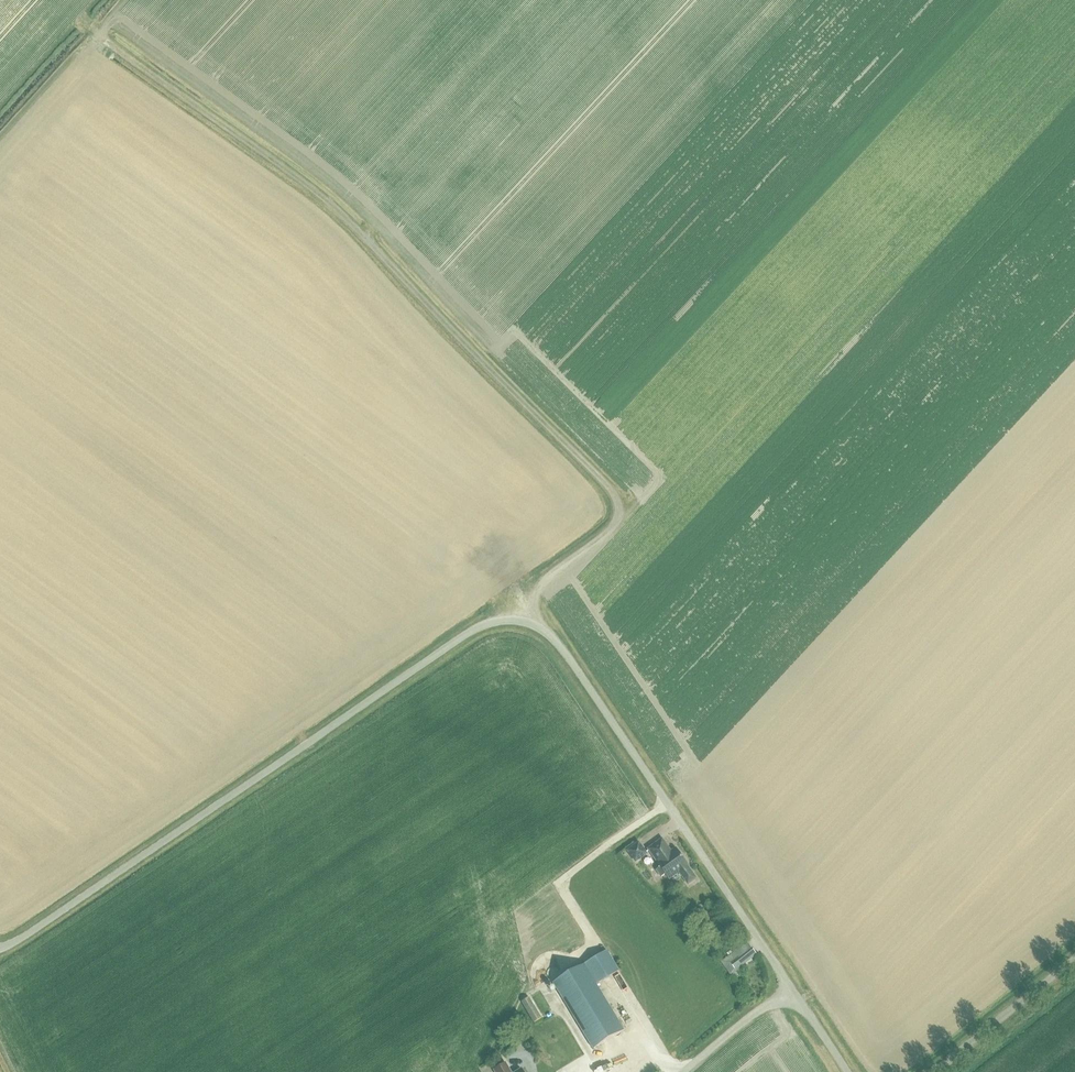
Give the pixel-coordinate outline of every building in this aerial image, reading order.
[(687,865),(689,864),(677,848),(671,852),(662,839),(649,849),(658,861),(657,862),(660,867),(656,870),(661,877),(666,874),(669,879),(679,871),(684,879),(692,873),(687,865)] [(647,854),(639,842),(628,850),(636,861),(647,854)] [(722,962),(731,974),(757,954),(746,939),(732,949),(734,952),(722,962)] [(597,985),(619,972),(607,951),(553,983),(593,1050),(625,1031),(597,985)] [(535,1022),(543,1017),(529,996),(521,1001),(535,1022)] [(505,1063),(493,1070),(494,1071),(511,1071),(505,1063)]
